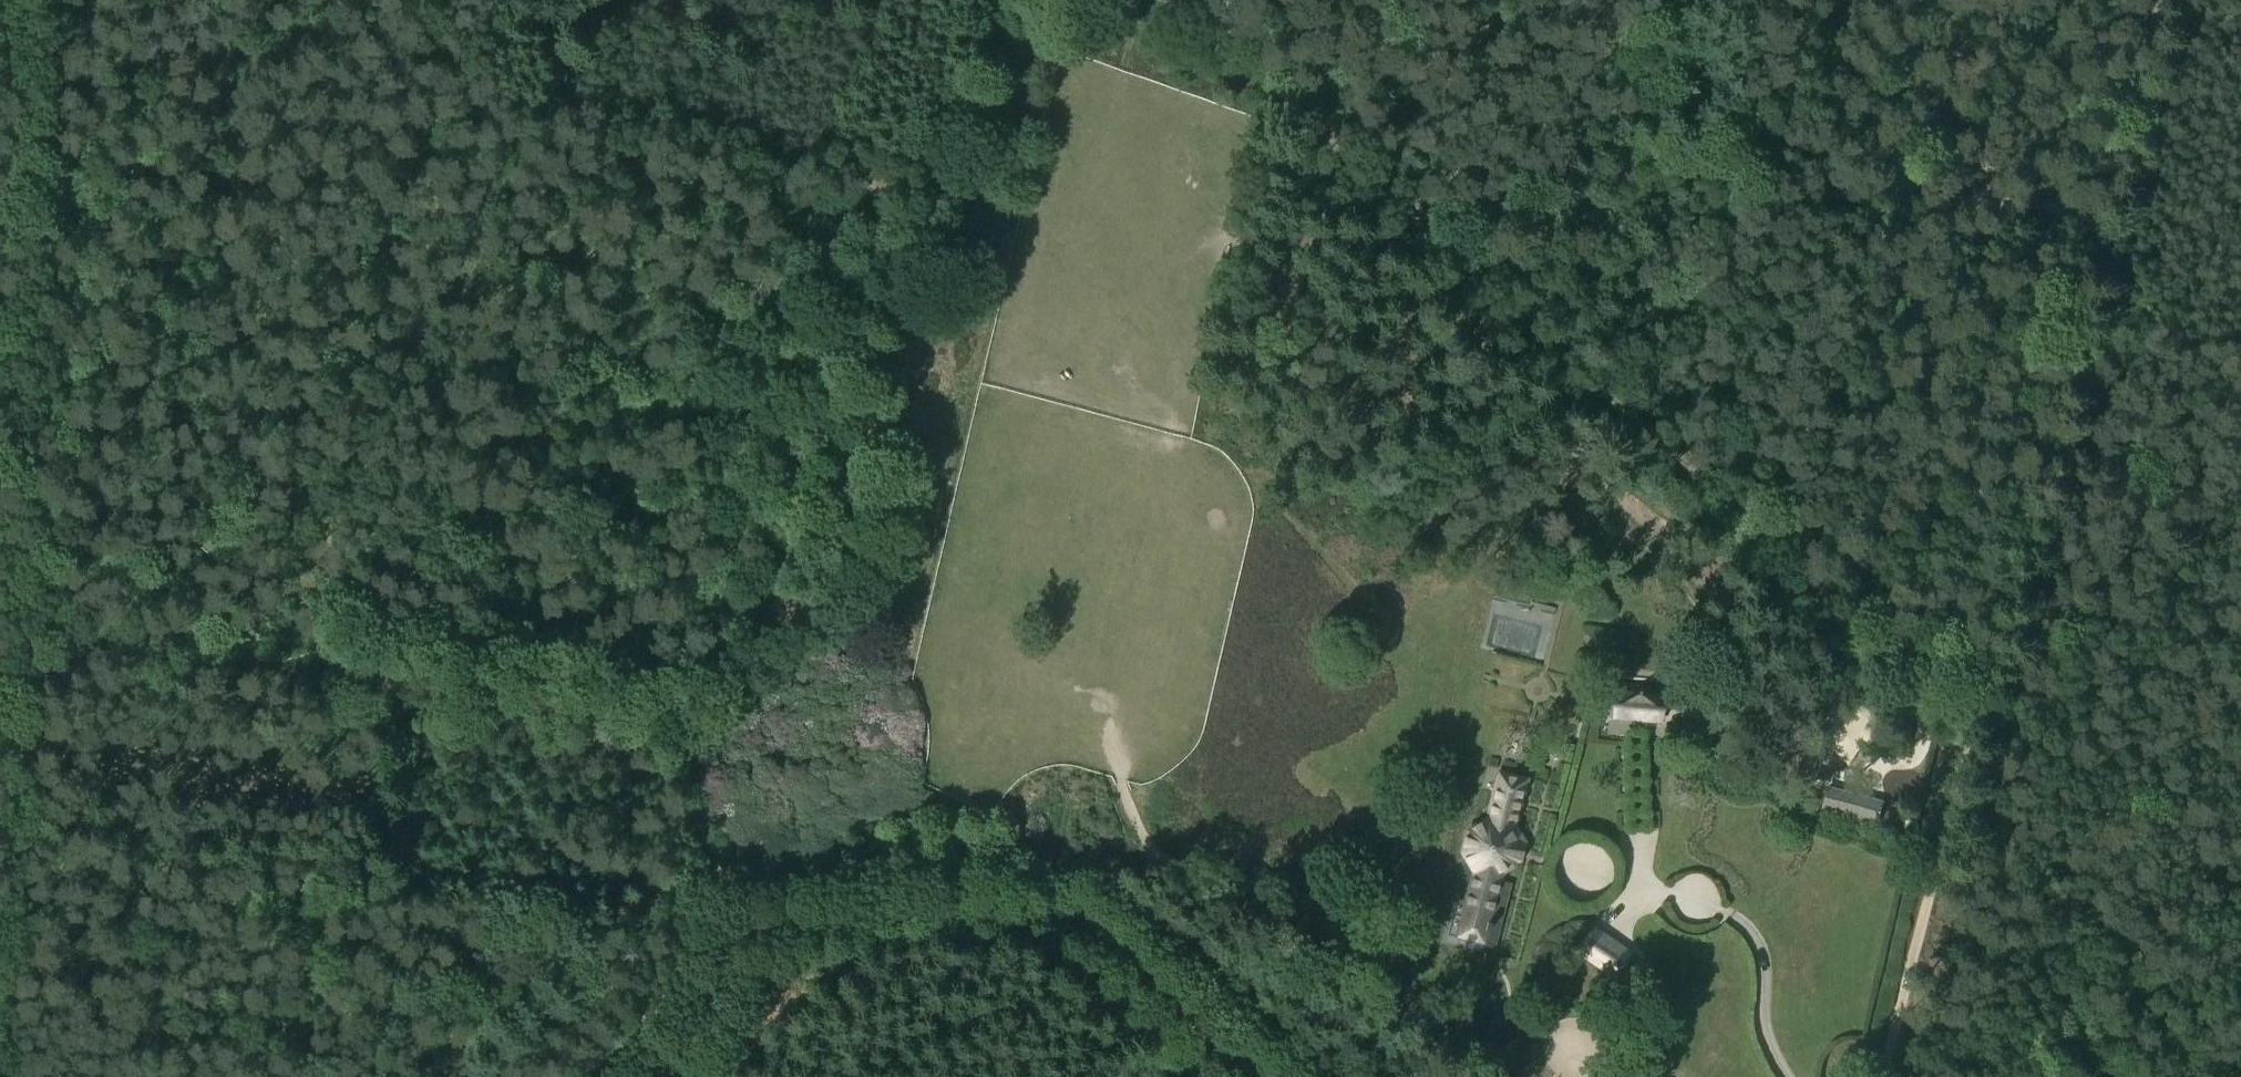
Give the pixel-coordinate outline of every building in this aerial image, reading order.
[(1661,723),(1663,693),(1614,689),(1612,719),(1661,723)] [(1493,879),(1516,866),(1526,842),(1517,827),(1529,780),(1498,771),(1484,819),(1466,829),(1459,852),(1470,872),(1493,879)]
